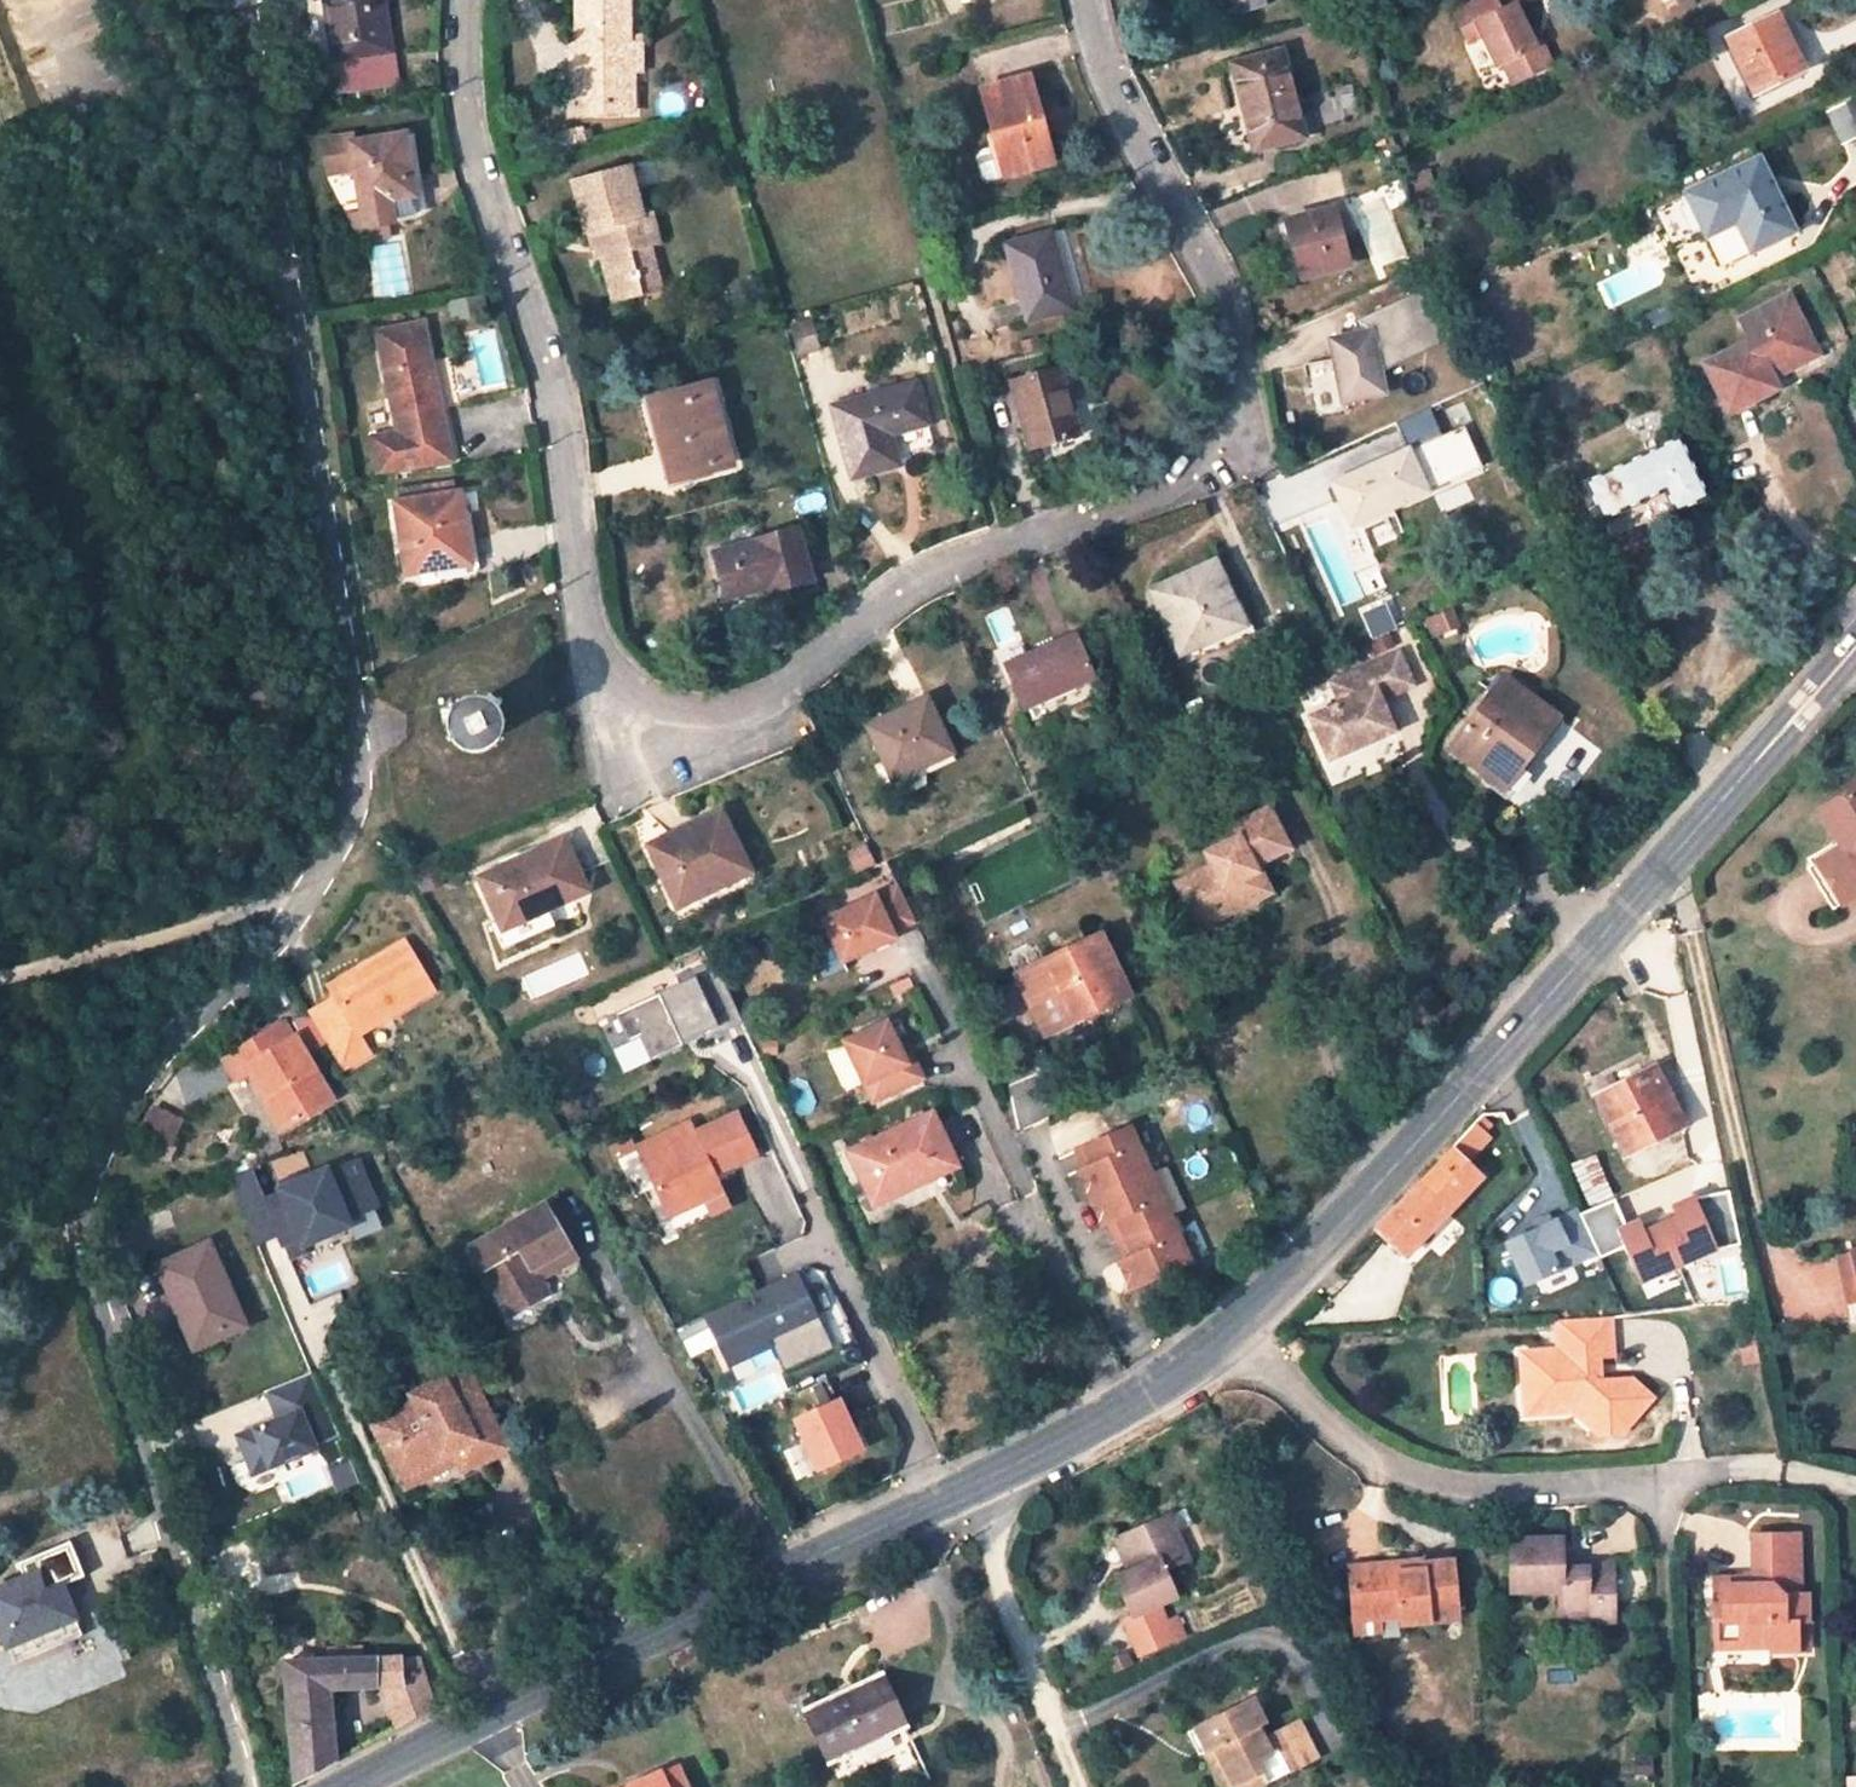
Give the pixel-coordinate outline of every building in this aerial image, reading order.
[(337,86),(391,76),(386,52),(392,50),(384,0),(323,0),(337,86)] [(568,97),(592,97),(592,112),(622,111),(622,70),(632,70),(641,70),(641,36),(629,36),(629,0),(577,0),(578,43),(578,75),(568,75),(568,97)] [(1234,10),(1264,0),(1233,0),(1234,10)] [(1452,13),(1467,43),(1482,36),(1495,67),(1502,63),(1512,84),(1551,65),(1542,44),(1534,48),(1527,33),(1514,4),(1500,11),(1495,0),(1479,0),(1452,13)] [(1789,43),(1777,16),(1765,22),(1777,48),(1789,43)] [(1728,39),(1753,92),(1802,70),(1789,43),(1777,48),(1765,22),(1728,39)] [(1542,44),(1535,29),(1527,33),(1534,48),(1542,44)] [(578,43),(568,43),(568,75),(578,75),(578,43)] [(1233,66),(1255,149),(1303,135),(1281,54),(1233,66)] [(622,111),(633,111),(632,70),(622,70),(622,111)] [(981,89),(1004,175),(1050,163),(1029,78),(981,89)] [(1847,107),(1828,115),(1839,143),(1855,136),(1855,129),(1847,107)] [(558,134),(560,144),(582,139),(580,129),(558,134)] [(356,167),(365,225),(385,221),(394,219),(390,199),(413,194),(408,161),(398,163),(394,137),(354,144),(353,134),(324,138),(329,171),(356,167)] [(408,161),(405,135),(394,137),(398,163),(408,161)] [(1686,196),(1720,266),(1793,231),(1758,160),(1686,196)] [(627,163),(574,179),(588,233),(598,230),(604,257),(601,258),(613,303),(643,295),(638,276),(656,271),(649,246),(658,244),(650,210),(640,213),(627,163)] [(1286,222),(1300,277),(1347,263),(1333,209),(1286,222)] [(350,215),(354,242),(367,239),(365,225),(363,213),(350,215)] [(365,225),(367,239),(388,236),(385,221),(365,225)] [(588,233),(595,260),(601,258),(604,257),(598,230),(588,233)] [(1009,246),(1027,319),(1070,308),(1051,234),(1009,246)] [(643,295),(660,290),(656,271),(638,276),(643,295)] [(1357,320),(1359,334),(1371,331),(1378,369),(1441,341),(1419,292),(1357,320)] [(1703,365),(1728,414),(1778,388),(1773,378),(1766,365),(1811,341),(1789,295),(1739,319),(1750,341),(1703,365)] [(789,324),(798,356),(823,350),(812,316),(789,324)] [(424,322),(376,332),(397,430),(371,437),(379,474),(452,461),(440,406),(433,407),(427,382),(435,380),(424,322)] [(1331,339),(1343,401),(1383,393),(1378,369),(1371,331),(1359,334),(1331,339)] [(1773,378),(1818,355),(1811,341),(1766,365),(1773,378)] [(1012,383),(1029,448),(1079,435),(1060,371),(1012,383)] [(440,406),(435,380),(427,382),(433,407),(440,406)] [(833,407),(853,475),(897,462),(889,432),(927,421),(916,383),(833,407)] [(653,402),(672,475),(730,459),(711,386),(653,402)] [(1463,427),(1334,485),(1353,525),(1360,521),(1370,546),(1403,530),(1392,506),(1481,467),(1463,427)] [(1586,483),(1602,518),(1666,488),(1675,510),(1704,497),(1678,440),(1586,483)] [(397,501),(408,571),(469,561),(462,513),(479,510),(476,490),(455,493),(454,481),(407,488),(408,500),(397,501)] [(798,528),(715,552),(727,596),(768,585),(769,590),(811,578),(798,528)] [(1153,592),(1180,653),(1242,625),(1215,564),(1153,592)] [(1383,600),(1360,609),(1371,640),(1395,631),(1383,600)] [(1005,665),(1023,707),(1091,678),(1074,635),(1005,665)] [(1307,717),(1328,760),(1395,729),(1384,706),(1380,708),(1377,700),(1413,683),(1397,649),(1329,681),(1338,702),(1307,717)] [(1503,677),(1450,750),(1491,780),(1506,761),(1516,769),(1555,716),(1503,677)] [(500,741),(502,719),(495,707),(481,699),(460,702),(448,714),(445,731),(454,748),(467,755),(490,752),(500,741)] [(868,726),(887,770),(914,758),(916,762),(947,747),(925,699),(868,726)] [(1491,780),(1502,788),(1516,769),(1506,761),(1491,780)] [(1806,869),(1832,913),(1855,898),(1855,790),(1819,812),(1841,846),(1806,869)] [(1211,866),(1176,884),(1187,906),(1203,898),(1214,920),(1270,891),(1257,866),(1289,849),(1268,808),(1234,826),(1239,836),(1205,854),(1211,866)] [(656,861),(673,897),(721,874),(725,881),(750,869),(722,811),(657,840),(665,857),(656,861)] [(490,924),(502,949),(555,924),(548,910),(586,891),(562,837),(479,876),(499,920),(490,924)] [(446,874),(440,860),(431,863),(437,878),(446,874)] [(891,931),(914,920),(897,885),(822,920),(841,961),(894,937),(891,931)] [(430,890),(419,895),(422,901),(433,896),(430,890)] [(1187,906),(1198,928),(1214,920),(1203,898),(1187,906)] [(1022,986),(1044,1034),(1127,994),(1099,935),(1043,960),(1049,973),(1022,986)] [(359,1033),(432,990),(404,942),(329,987),(335,997),(308,1012),(341,1069),(369,1052),(359,1033)] [(1043,960),(1016,973),(1022,986),(1049,973),(1043,960)] [(713,1028),(690,981),(616,1017),(629,1042),(640,1037),(650,1058),(713,1028)] [(284,1021),(224,1058),(236,1079),(249,1071),(266,1100),(278,1092),(295,1121),(332,1098),(295,1035),(292,1037),(284,1021)] [(845,1041),(874,1100),(922,1076),(914,1058),(906,1061),(887,1021),(845,1041)] [(1600,1103),(1625,1152),(1683,1123),(1653,1064),(1631,1076),(1635,1085),(1600,1103)] [(1631,1076),(1595,1094),(1600,1103),(1635,1085),(1631,1076)] [(266,1100),(282,1128),(295,1121),(278,1092),(266,1100)] [(142,1137),(173,1146),(182,1116),(151,1107),(142,1137)] [(656,1187),(676,1230),(729,1206),(714,1171),(755,1153),(737,1114),(694,1133),(689,1123),(645,1144),(663,1183),(656,1187)] [(852,1152),(874,1202),(954,1165),(932,1116),(852,1152)] [(1476,1122),(1454,1146),(1470,1161),(1492,1138),(1476,1122)] [(1082,1179),(1090,1196),(1150,1170),(1130,1124),(1095,1139),(1108,1167),(1089,1176),(1082,1179)] [(278,1136),(244,1149),(251,1167),(284,1154),(278,1136)] [(1076,1148),(1089,1176),(1108,1167),(1095,1139),(1076,1148)] [(1393,1270),(1436,1310),(1468,1277),(1427,1235),(1480,1178),(1452,1151),(1385,1221),(1377,1228),(1405,1258),(1393,1270)] [(233,1189),(289,1166),(284,1154),(251,1167),(228,1176),(233,1189)] [(1573,1164),(1592,1208),(1614,1199),(1614,1198),(1596,1154),(1573,1164)] [(1130,1213),(1137,1229),(1170,1214),(1150,1170),(1090,1196),(1103,1225),(1130,1213)] [(1678,1217),(1659,1225),(1676,1263),(1716,1244),(1740,1246),(1729,1192),(1693,1197),(1673,1206),(1678,1217)] [(1592,1208),(1579,1214),(1600,1257),(1625,1245),(1642,1280),(1676,1263),(1659,1225),(1642,1233),(1637,1221),(1626,1226),(1614,1199),(1592,1208)] [(544,1206),(472,1248),(486,1272),(495,1266),(520,1310),(548,1294),(542,1282),(534,1269),(568,1248),(544,1206)] [(1103,1225),(1110,1241),(1137,1229),(1130,1213),(1103,1225)] [(1137,1229),(1144,1246),(1117,1258),(1130,1286),(1190,1259),(1170,1214),(1137,1229)] [(1110,1241),(1117,1258),(1144,1246),(1137,1229),(1110,1241)] [(207,1247),(161,1267),(190,1335),(204,1328),(209,1338),(241,1324),(207,1247)] [(542,1282),(576,1262),(568,1248),(534,1269),(542,1282)] [(486,1272),(511,1315),(520,1310),(495,1266),(486,1272)] [(771,1346),(783,1372),(833,1348),(798,1272),(703,1315),(727,1366),(771,1346)] [(1603,1384),(1587,1373),(1587,1362),(1611,1361),(1608,1323),(1559,1325),(1559,1354),(1534,1354),(1535,1376),(1523,1377),(1526,1407),(1539,1407),(1554,1417),(1575,1418),(1604,1439),(1619,1438),(1649,1398),(1628,1384),(1603,1384)] [(190,1335),(194,1345),(209,1338),(204,1328),(190,1335)] [(353,1328),(350,1340),(360,1342),(363,1329),(353,1328)] [(1295,1359),(1307,1351),(1299,1337),(1287,1344),(1293,1355),(1295,1359)] [(1521,1354),(1523,1377),(1535,1376),(1534,1354),(1521,1354)] [(421,1501),(465,1480),(460,1470),(505,1447),(467,1370),(445,1381),(443,1378),(410,1395),(414,1403),(385,1418),(396,1440),(382,1447),(404,1494),(408,1498),(412,1500),(421,1501)] [(238,1435),(254,1474),(317,1448),(302,1411),(324,1401),(312,1372),(267,1390),(279,1418),(238,1435)] [(840,1399),(797,1419),(820,1469),(863,1449),(840,1399)] [(1526,1419),(1554,1417),(1539,1407),(1526,1407),(1526,1419)] [(385,1418),(371,1425),(382,1447),(396,1440),(385,1418)] [(351,1460),(332,1469),(342,1490),(361,1482),(351,1460)] [(1194,1526),(1185,1508),(1163,1518),(1171,1536),(1177,1533),(1194,1526)] [(1115,1578),(1132,1615),(1159,1604),(1177,1596),(1166,1572),(1190,1561),(1177,1533),(1171,1536),(1163,1518),(1122,1537),(1137,1568),(1129,1572),(1115,1578)] [(1601,1550),(1646,1551),(1646,1521),(1602,1520),(1601,1550)] [(1715,1580),(1715,1623),(1739,1622),(1738,1648),(1771,1648),(1771,1652),(1797,1652),(1797,1622),(1808,1621),(1807,1595),(1800,1595),(1799,1536),(1753,1537),(1754,1579),(1754,1588),(1742,1588),(1741,1579),(1715,1580)] [(1122,1537),(1115,1540),(1129,1572),(1137,1568),(1122,1537)] [(7,1647),(29,1658),(66,1642),(60,1625),(76,1618),(63,1585),(85,1576),(71,1541),(18,1562),(24,1577),(0,1587),(0,1630),(7,1647)] [(1511,1542),(1512,1592),(1560,1592),(1560,1611),(1591,1611),(1591,1621),(1614,1620),(1614,1567),(1562,1567),(1561,1542),(1511,1542)] [(1424,1563),(1424,1560),(1407,1562),(1408,1571),(1425,1570),(1424,1563)] [(1348,1566),(1353,1619),(1377,1617),(1378,1620),(1403,1618),(1403,1624),(1459,1620),(1454,1561),(1424,1563),(1425,1570),(1408,1571),(1407,1562),(1348,1566)] [(1754,1579),(1741,1579),(1742,1588),(1754,1588),(1754,1579)] [(1132,1615),(1123,1619),(1140,1655),(1184,1636),(1176,1618),(1167,1622),(1159,1604),(1132,1615)] [(1560,1611),(1560,1621),(1591,1621),(1591,1611),(1560,1611)] [(1353,1619),(1354,1635),(1379,1633),(1378,1620),(1377,1617),(1353,1619)] [(60,1625),(66,1642),(82,1635),(76,1618),(60,1625)] [(1715,1623),(1715,1648),(1738,1648),(1739,1622),(1715,1623)] [(436,1707),(420,1656),(399,1661),(401,1685),(385,1686),(396,1729),(436,1707)] [(399,1659),(284,1664),(295,1781),(334,1761),(328,1690),(401,1685),(399,1659)] [(806,1711),(828,1762),(903,1727),(880,1677),(806,1711)] [(1254,1698),(1194,1729),(1205,1750),(1213,1745),(1234,1785),(1266,1770),(1271,1780),(1317,1757),(1299,1721),(1263,1738),(1257,1726),(1266,1721),(1254,1698)] [(1205,1750),(1223,1786),(1230,1786),(1234,1785),(1213,1745),(1205,1750)] [(678,1767),(661,1774),(660,1770),(627,1786),(628,1786),(686,1786),(678,1767)] [(1230,1786),(1256,1786),(1271,1780),(1266,1770),(1234,1785),(1230,1786)]
